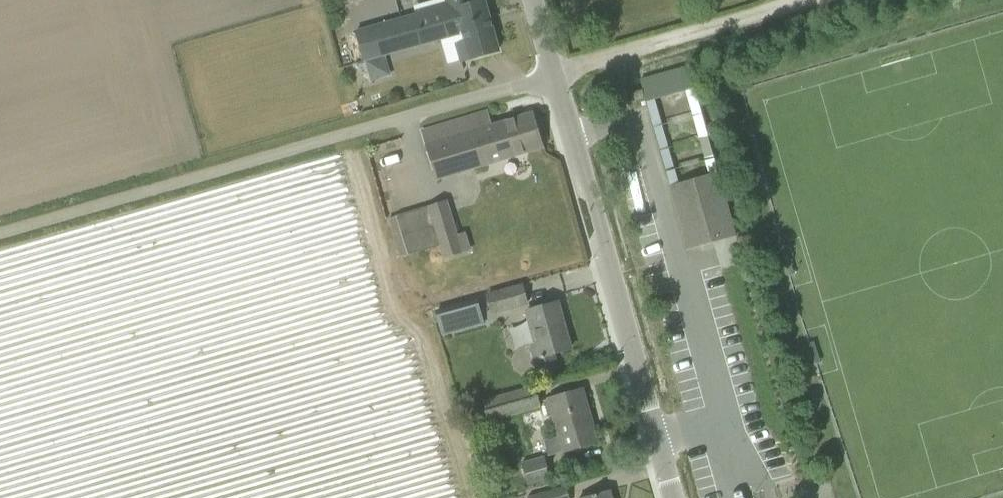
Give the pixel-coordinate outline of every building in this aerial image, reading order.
[(484,0),(473,3),(473,0),(447,0),(448,3),(416,12),(416,15),(356,32),(364,61),(463,33),(466,42),(457,44),(462,61),(470,58),(470,59),(498,51),(484,0)] [(689,67),(688,67),(641,81),(643,90),(646,102),(695,88),(689,67)] [(645,100),(643,90),(629,93),(632,103),(645,100)] [(358,100),(349,102),(353,114),(361,112),(358,100)] [(487,112),(423,131),(437,179),(490,163),(490,162),(542,146),(532,114),(491,126),(487,112)] [(688,249),(736,236),(718,172),(670,186),(688,249)] [(458,234),(454,219),(394,237),(399,256),(440,244),(444,259),(471,250),(466,232),(458,234)] [(522,283),(486,293),(492,314),(528,304),(522,283)] [(482,317),(479,301),(437,313),(440,329),(482,317)] [(527,311),(537,345),(531,346),(538,373),(558,368),(553,353),(571,348),(558,302),(527,311)] [(540,407),(537,395),(531,396),(528,387),(482,400),(488,422),(540,407)] [(549,456),(597,443),(582,389),(549,399),(544,400),(548,417),(554,415),(560,436),(545,440),(549,456)] [(528,484),(551,478),(545,456),(522,462),(528,484)] [(567,486),(528,496),(528,497),(570,497),(567,486)]
